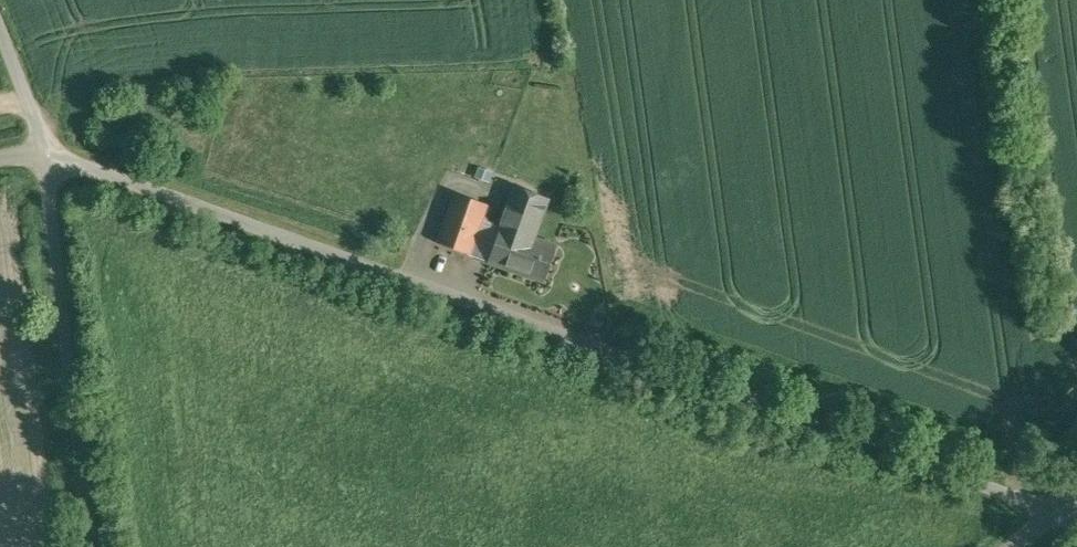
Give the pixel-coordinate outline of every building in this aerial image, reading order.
[(486,204),(457,194),(439,244),(468,254),(486,204)] [(536,204),(513,195),(489,262),(544,282),(557,246),(525,235),(536,204)]
